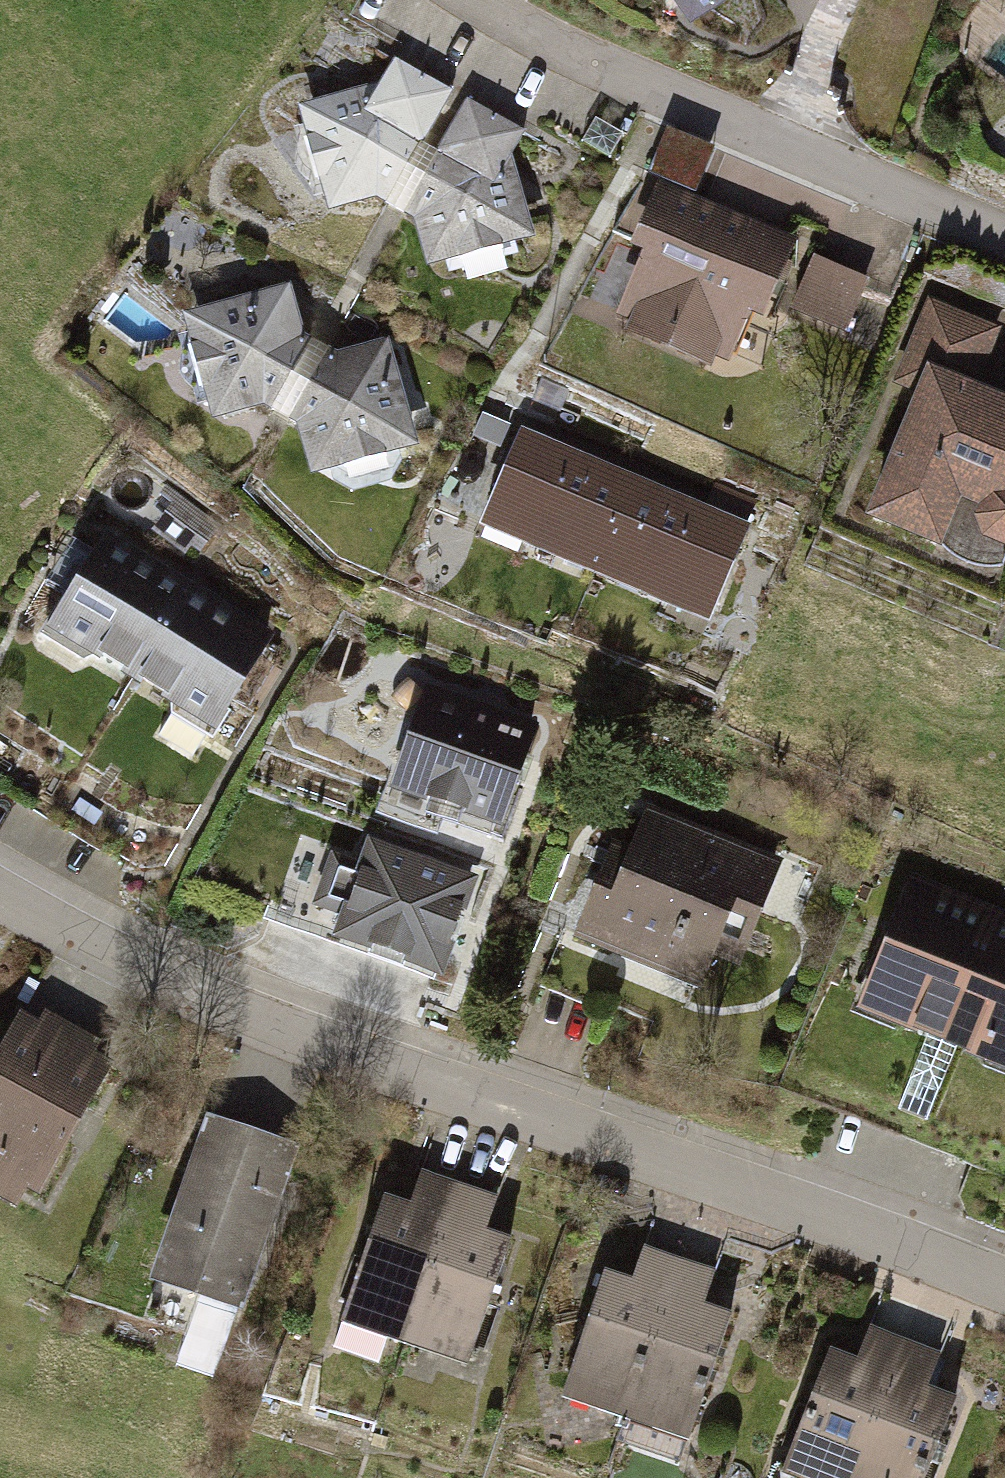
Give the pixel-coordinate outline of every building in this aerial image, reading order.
[(691,22),(724,0),(676,0),(691,22)] [(434,149),(461,96),(406,68),(378,117),(374,95),(305,113),(334,220),(385,203),(401,214),(434,149)] [(537,133),(479,105),(448,158),(413,219),(429,225),(447,280),(556,254),(523,169),(537,133)] [(448,158),(434,149),(401,214),(413,219),(448,158)] [(658,198),(631,259),(642,264),(614,325),(629,331),(622,346),(704,383),(712,364),(727,371),(747,326),(762,333),(795,259),(658,198)] [(855,333),(875,273),(801,249),(781,308),(855,333)] [(275,406),(288,412),(325,349),(313,341),(299,292),(198,316),(228,424),(255,421),(275,406)] [(900,379),(926,389),(864,541),(997,594),(1004,574),(1004,418),(973,405),(999,339),(927,310),(900,379)] [(346,358),(338,352),(301,425),(317,428),(328,476),(432,453),(397,346),(346,358)] [(301,425),(338,352),(325,349),(288,412),(301,425)] [(480,531),(709,626),(751,527),(522,431),(480,531)] [(194,591),(107,542),(49,635),(138,689),(194,591)] [(284,642),(197,593),(141,689),(228,740),(284,642)] [(551,723),(435,682),(392,804),(508,845),(551,723)] [(775,866),(642,814),(586,954),(719,1007),(775,866)] [(381,847),(342,952),(446,989),(484,884),(381,847)] [(912,880),(853,1021),(953,1054),(1004,922),(1004,916),(912,880)] [(953,1054),(1004,1075),(1004,922),(953,1054)] [(0,1059),(0,1197),(39,1217),(114,1072),(19,1023),(0,1059)] [(293,1156),(205,1128),(150,1303),(193,1317),(177,1367),(218,1380),(234,1329),(238,1331),(293,1156)] [(358,1331),(421,1352),(471,1197),(434,1185),(425,1215),(398,1207),(358,1331)] [(510,1210),(471,1197),(421,1352),(485,1372),(523,1249),(500,1242),(510,1210)] [(577,1407),(640,1427),(690,1273),(654,1261),(644,1291),(617,1282),(577,1407)] [(730,1285),(690,1273),(640,1427),(704,1448),(742,1324),(720,1317),(730,1285)] [(916,1354),(879,1342),(869,1372),(843,1364),(806,1477),(876,1477),(916,1354)] [(916,1354),(876,1477),(945,1477),(968,1405),(945,1399),(955,1366),(916,1354)]
